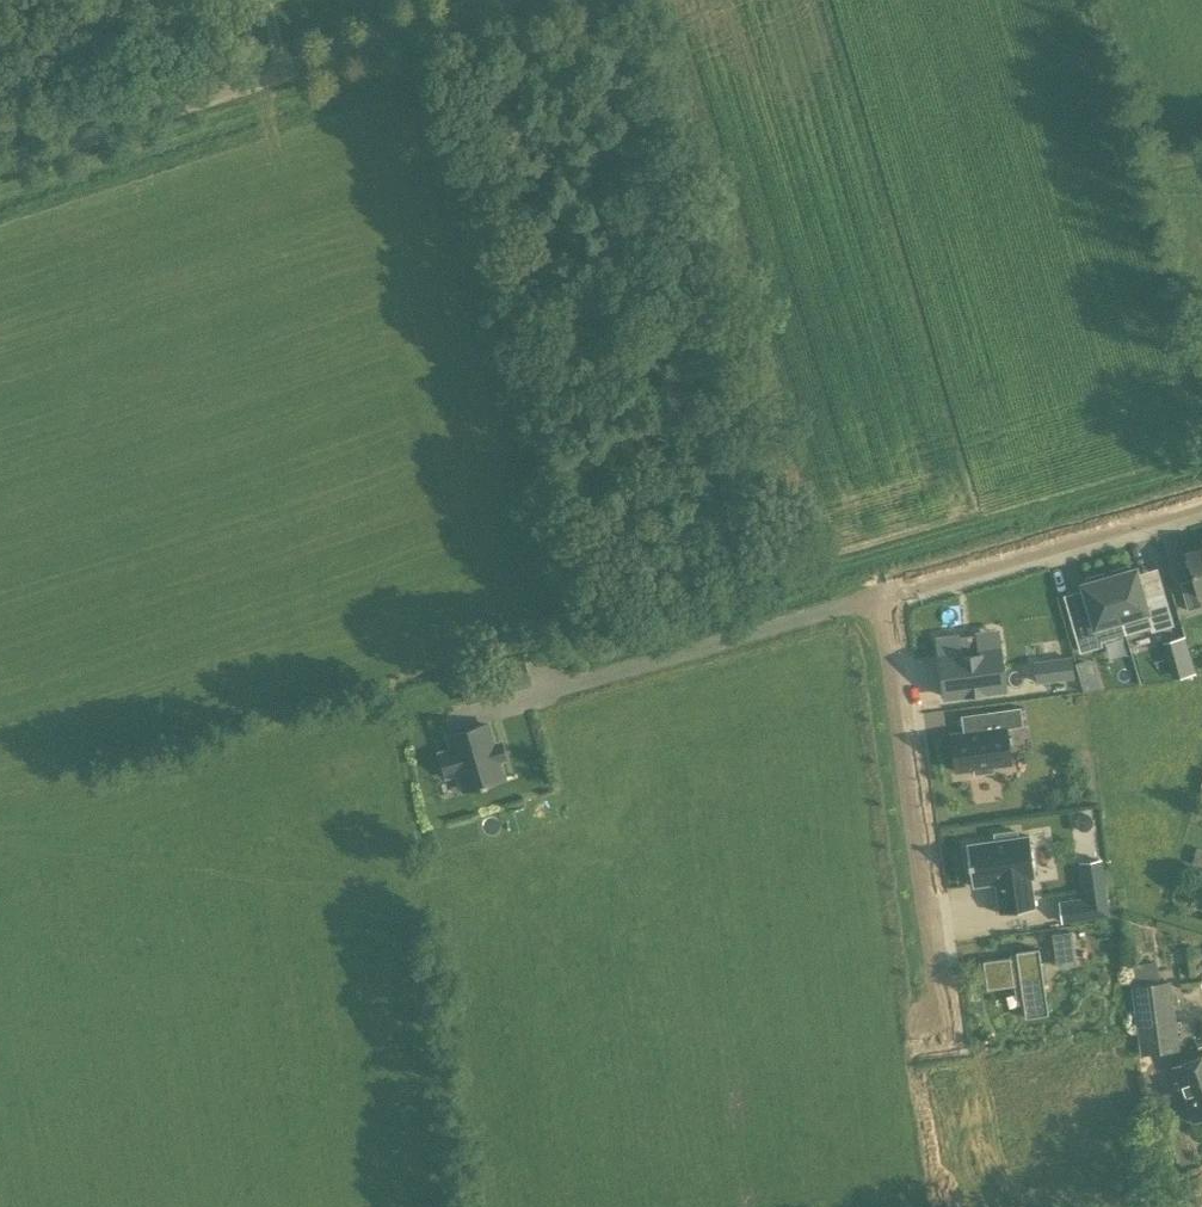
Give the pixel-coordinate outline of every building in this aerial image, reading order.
[(1197,548),(1198,550),(1186,553),(1192,574),(1178,578),(1186,605),(1201,601),(1199,595),(1201,594),(1201,547),(1197,548)] [(1172,624),(1164,595),(1145,600),(1138,574),(1136,568),(1130,570),(1129,566),(1112,570),(1113,574),(1109,576),(1125,633),(1151,626),(1152,630),(1172,624)] [(1090,616),(1072,621),(1081,651),(1101,645),(1099,641),(1125,633),(1109,576),(1104,577),(1103,573),(1086,578),(1087,582),(1081,584),(1083,590),(1090,616)] [(1195,672),(1185,637),(1169,641),(1179,676),(1195,672)] [(939,654),(945,696),(1004,688),(998,645),(977,648),(978,653),(961,655),(960,651),(939,654)] [(1195,665),(1201,663),(1201,655),(1200,648),(1191,651),(1195,665)] [(1034,661),(1036,681),(1074,677),(1072,657),(1034,661)] [(951,732),(955,769),(973,767),(974,773),(994,770),(993,764),(1011,762),(1006,727),(1023,725),(1021,706),(988,710),(990,727),(951,732)] [(493,747),(487,724),(449,735),(454,751),(440,755),(446,774),(461,770),(467,789),(481,785),(482,787),(488,786),(487,784),(503,779),(497,759),(500,758),(497,746),(493,747)] [(970,873),(976,914),(1039,906),(1033,864),(1028,865),(1024,834),(989,839),(994,870),(970,873)] [(1085,897),(1087,918),(1108,915),(1105,889),(1084,892),(1085,897)] [(1063,908),(1062,893),(1039,894),(1040,909),(1063,908)] [(1054,936),(1058,962),(1074,960),(1071,933),(1054,936)] [(1016,952),(1016,956),(983,961),(987,990),(1020,985),(1025,1018),(1048,1015),(1039,948),(1016,952)] [(1141,1056),(1180,1050),(1172,981),(1132,987),(1141,1056)] [(1201,1119),(1201,1057),(1173,1067),(1193,1122),(1201,1119)]
